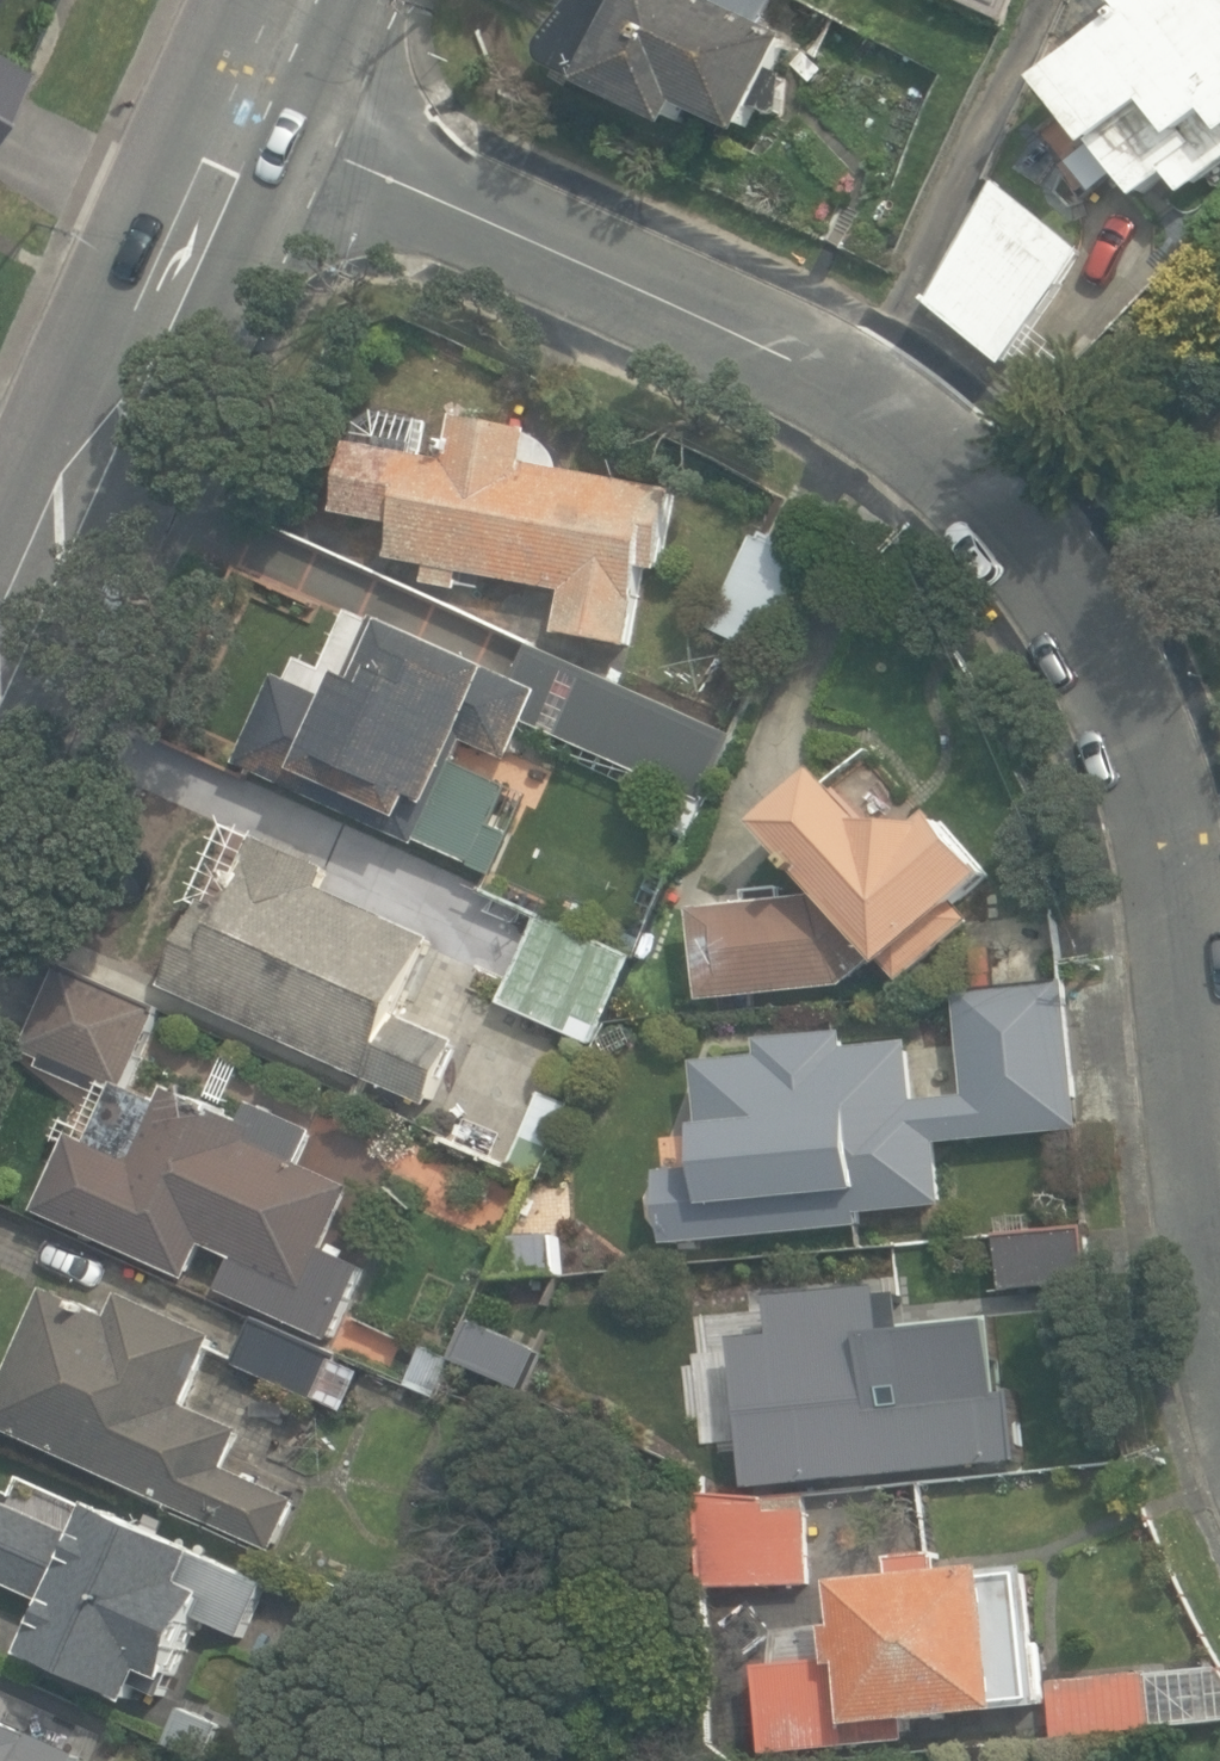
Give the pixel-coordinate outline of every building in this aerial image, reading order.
[(755,139),(799,42),(764,26),(776,0),(592,0),(558,46),(554,58),(559,70),(564,74),(599,91),(674,123),(689,129),(696,113),(755,139)] [(1146,205),(1178,182),(1190,199),(1219,174),(1219,0),(1118,0),(1134,19),(1046,88),(1146,205)] [(17,70),(0,60),(0,100),(17,70)] [(935,300),(1015,367),(1077,266),(983,205),(935,300)] [(562,635),(632,648),(646,566),(665,569),(679,491),(568,471),(559,453),(544,440),(535,435),(536,431),(462,418),(455,463),(434,460),(436,446),(421,443),(426,416),(392,413),(377,416),(364,425),(362,446),(358,445),(345,516),(397,525),(404,527),(399,560),(401,561),(435,567),(432,584),(463,589),(466,574),(570,592),(562,635)] [(717,629),(775,655),(818,558),(760,532),(717,629)] [(243,766),(497,877),(516,835),(495,826),(512,787),(460,764),(471,741),(515,760),(531,723),(707,801),(736,736),(536,649),(523,678),(382,617),(380,623),(355,612),(330,669),(307,659),(297,681),(284,674),(243,766)] [(698,907),(708,1002),(853,984),(883,957),(908,988),(969,925),(976,991),(1064,982),(1056,910),(975,920),(969,912),(998,877),(945,819),(873,825),(833,777),(772,828),(823,893),(817,900),(698,907)] [(169,987),(436,1104),(463,1043),(458,1041),(488,973),(511,983),(501,1004),(599,1047),(637,960),(471,885),(443,949),(434,945),(437,937),(326,889),(335,870),(319,864),(322,858),(275,837),(273,842),(262,837),(230,910),(207,901),(200,918),(194,916),(173,963),(178,965),(169,987)] [(225,1291),(336,1341),(369,1267),(330,1250),(357,1189),(304,1166),(319,1132),(255,1103),(247,1121),(170,1087),(164,1101),(130,1086),(164,1010),(64,966),(26,1051),(47,1061),(44,1068),(101,1093),(107,1080),(120,1086),(95,1142),(77,1134),(43,1211),(194,1278),(209,1245),(240,1258),(225,1291)] [(672,1244),(858,1226),(857,1214),(948,1204),(942,1145),(1082,1131),(1068,985),(965,996),(975,1097),(918,1103),(912,1042),(851,1048),(849,1033),(764,1041),(765,1055),(695,1062),(705,1168),(665,1172),(672,1244)] [(515,1165),(543,1177),(573,1106),(544,1094),(515,1165)] [(1005,1235),(1009,1290),(1094,1283),(1089,1229),(1005,1235)] [(515,1239),(498,1281),(562,1275),(558,1235),(515,1239)] [(739,1338),(754,1490),(1016,1464),(1008,1388),(977,1391),(970,1318),(917,1323),(913,1285),(773,1299),(777,1335),(739,1338)] [(274,1557),(299,1505),(229,1472),(250,1427),(192,1400),(220,1339),(135,1299),(127,1316),(113,1309),(108,1321),(50,1294),(0,1400),(0,1427),(274,1557)] [(239,1367),(350,1412),(365,1373),(339,1362),(343,1352),(259,1318),(239,1367)] [(459,1362),(527,1391),(545,1350),(478,1320),(459,1362)] [(410,1385),(440,1398),(456,1362),(426,1349),(410,1385)] [(701,1502),(710,1592),(815,1582),(806,1492),(701,1502)] [(137,1704),(152,1671),(173,1680),(202,1617),(247,1637),(272,1582),(99,1504),(90,1523),(28,1495),(23,1507),(5,1500),(0,1512),(0,1582),(55,1607),(32,1657),(137,1704)] [(762,1668),(770,1754),(911,1741),(910,1720),(1009,1711),(1009,1708),(1042,1705),(1029,1568),(995,1572),(994,1566),(940,1572),(938,1553),(890,1557),(892,1577),(841,1582),(845,1625),(833,1626),(836,1661),(762,1668)] [(1060,1738),(1219,1722),(1219,1666),(1055,1683),(1060,1738)] [(205,1760),(207,1760),(224,1725),(183,1706),(166,1743),(205,1760)] [(81,1755),(0,1719),(0,1760),(79,1760),(81,1755)]
